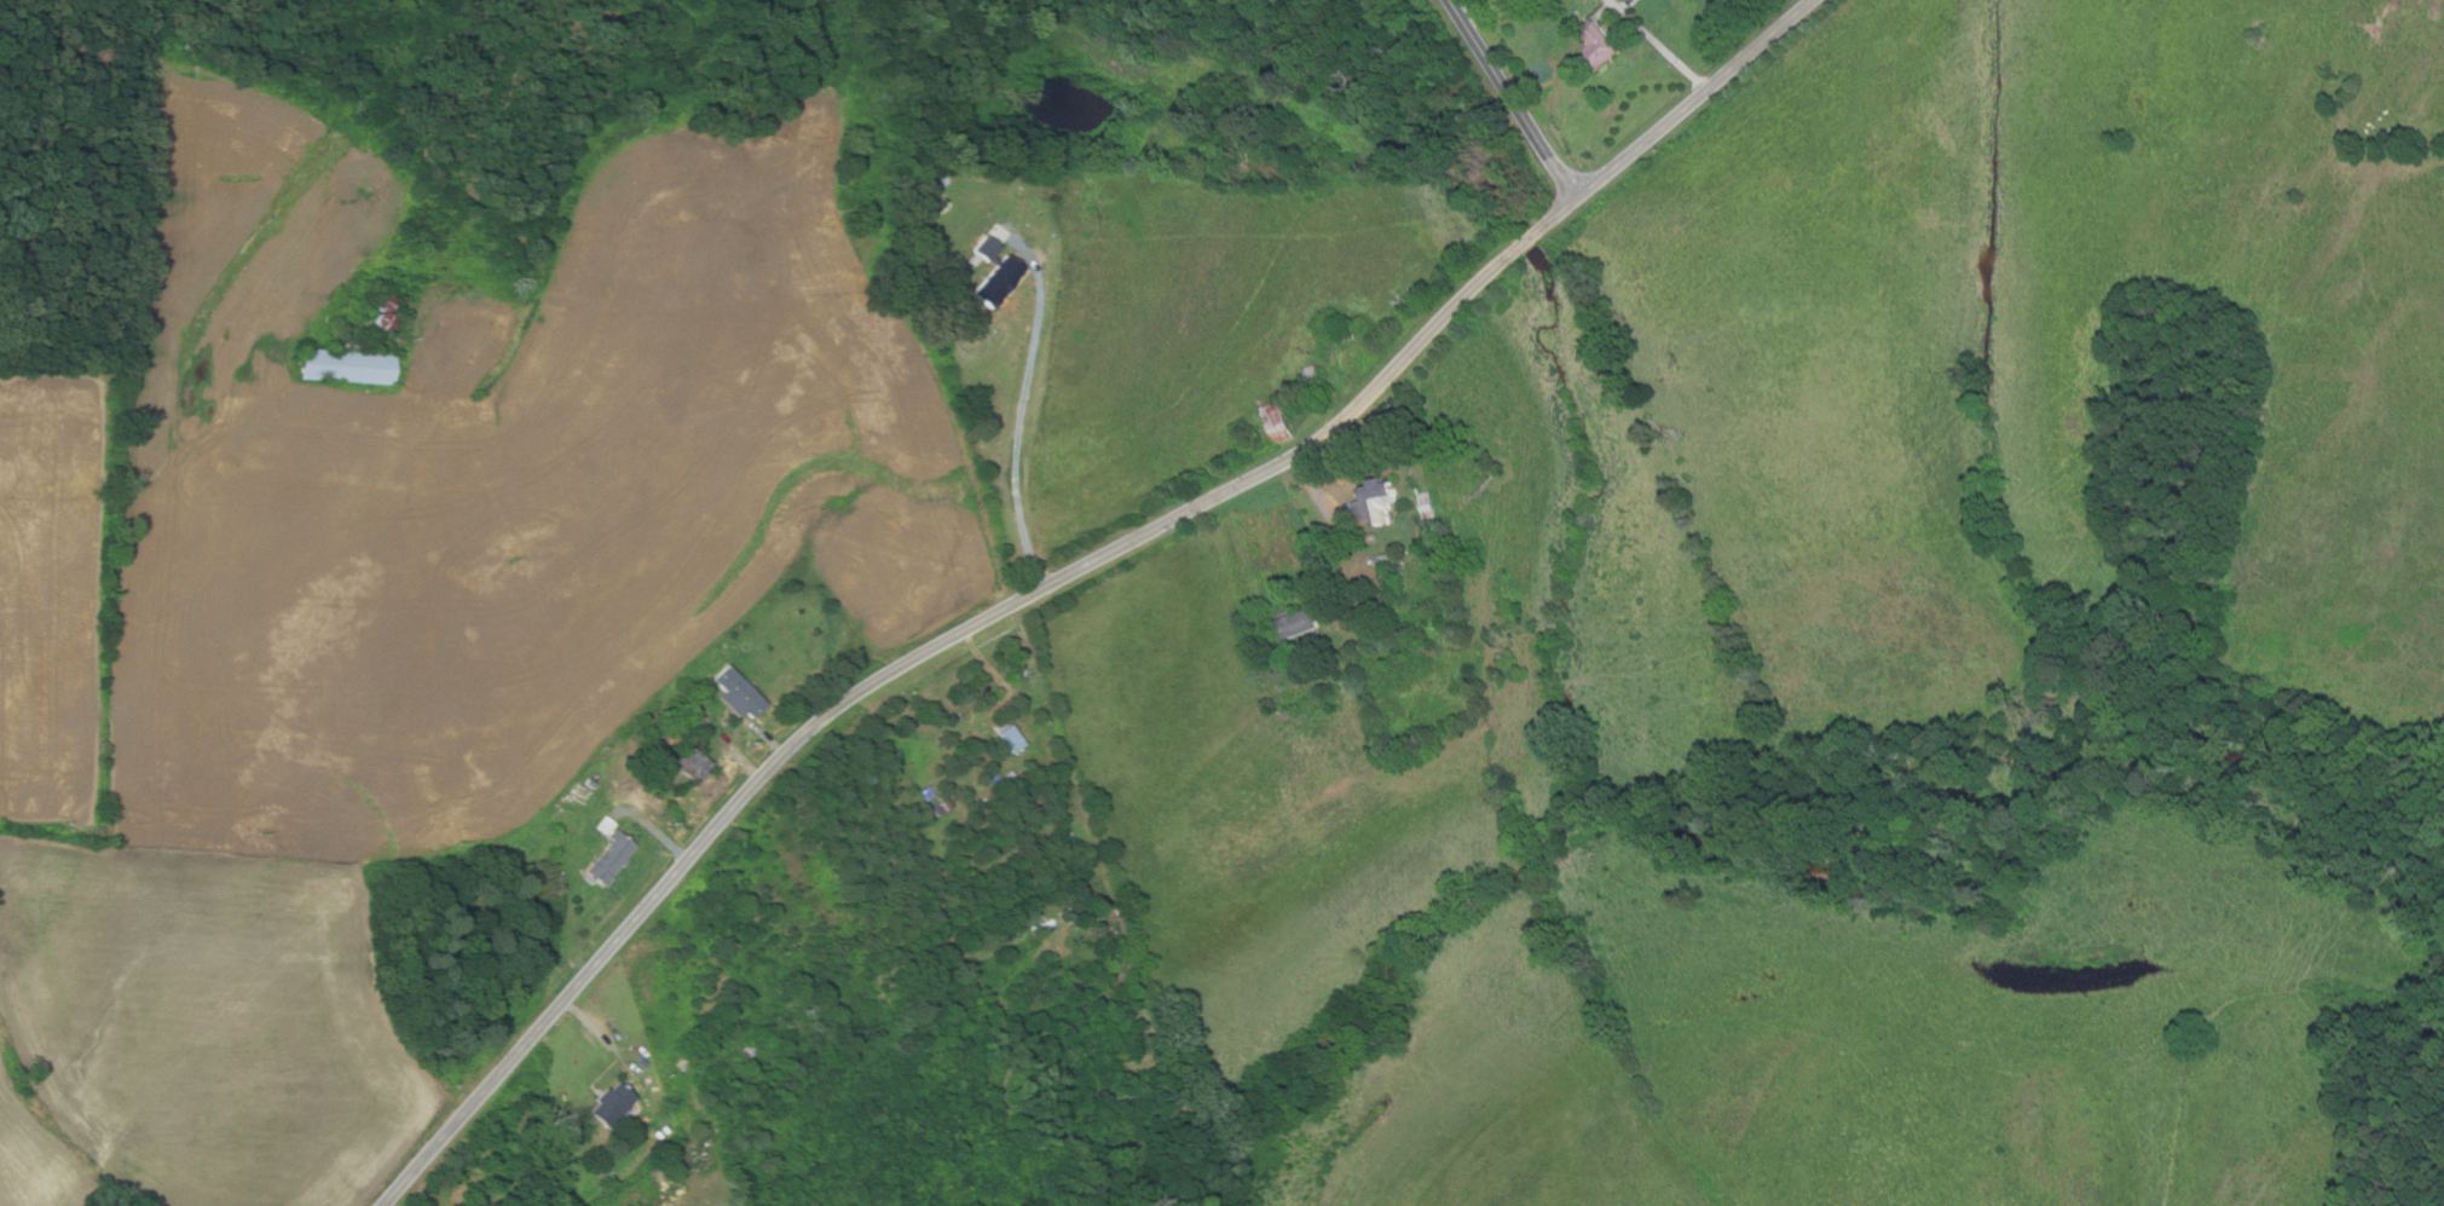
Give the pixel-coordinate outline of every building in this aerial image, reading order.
[(1599,69),(1588,56),(1590,54),(1585,50),(1593,44),(1584,34),(1600,22),(1612,37),(1616,34),(1627,47),(1599,69)] [(988,262),(972,250),(986,235),(1000,247),(988,262)] [(972,294),(1005,254),(1023,269),(990,308),(972,294)] [(393,386),(299,379),(301,348),(395,354),(393,386)] [(1321,364),(1327,386),(1311,390),(1305,368),(1321,364)] [(1277,444),(1260,409),(1279,399),(1295,435),(1277,444)] [(1375,526),(1374,519),(1363,521),(1360,500),(1369,498),(1367,487),(1374,486),(1373,480),(1389,478),(1389,483),(1398,481),(1400,502),(1393,503),(1394,508),(1392,508),(1393,524),(1375,526)] [(1439,518),(1426,521),(1419,495),(1432,491),(1439,518)] [(1375,533),(1377,539),(1368,543),(1365,536),(1375,533)] [(1432,533),(1435,546),(1428,548),(1425,536),(1432,533)] [(1405,565),(1383,567),(1382,555),(1403,553),(1405,565)] [(1284,642),(1277,622),(1313,608),(1321,629),(1284,642)] [(1432,642),(1432,651),(1421,651),(1421,642),(1432,642)] [(726,664),(767,704),(752,719),(745,712),(740,717),(718,696),(723,691),(712,680),(726,664)] [(699,719),(707,725),(703,731),(695,725),(699,719)] [(1011,752),(998,732),(1011,723),(1024,744),(1011,752)] [(694,784),(668,762),(677,750),(680,751),(687,743),(712,763),(694,784)] [(1015,774),(998,791),(993,786),(1010,769),(1015,774)] [(588,778),(596,783),(594,787),(585,784),(588,778)] [(936,795),(928,801),(921,792),(930,786),(936,795)] [(946,809),(941,801),(944,797),(951,806),(946,809)] [(944,812),(935,816),(930,807),(938,801),(944,812)] [(606,836),(595,827),(606,815),(616,824),(606,836)] [(603,888),(584,872),(611,841),(606,837),(614,827),(635,846),(624,859),(626,860),(620,866),(619,865),(609,877),(612,878),(603,888)] [(1096,918),(1093,913),(1105,906),(1108,911),(1096,918)] [(1068,922),(1062,911),(1070,907),(1075,918),(1068,922)] [(1056,925),(1038,934),(1034,925),(1052,918),(1056,925)] [(637,1100),(607,1130),(590,1113),(599,1103),(595,1100),(606,1087),(609,1090),(618,1081),(637,1100)] [(665,1133),(661,1129),(666,1125),(670,1130),(665,1133)]
